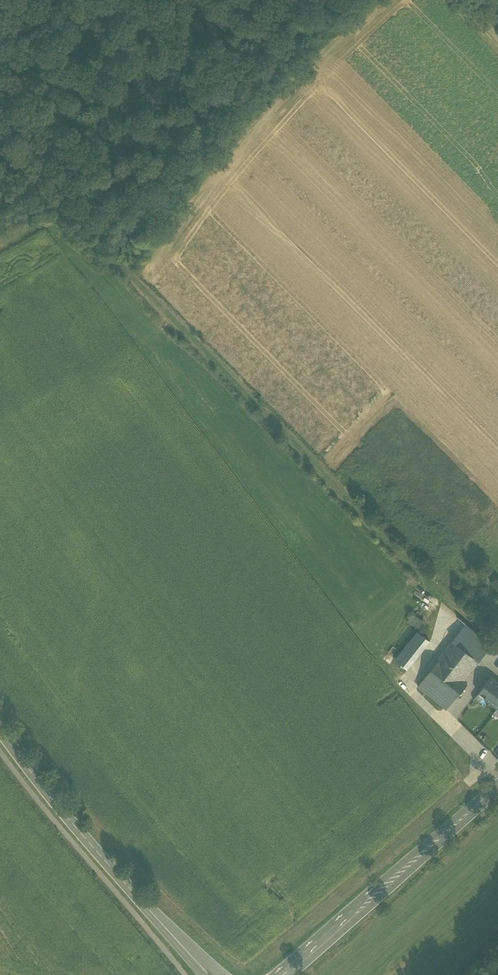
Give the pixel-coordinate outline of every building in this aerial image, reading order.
[(406,623),(422,627),(424,618),(409,614),(406,623)] [(480,650),(488,643),(468,625),(459,635),(479,652),(480,650)] [(397,660),(407,668),(428,642),(418,634),(397,660)] [(418,686),(447,710),(467,685),(463,681),(479,662),(453,642),(418,686)] [(497,654),(497,651),(488,643),(480,650),(491,660),(497,654)] [(494,674),(479,694),(497,708),(497,707),(497,677),(494,674)]
